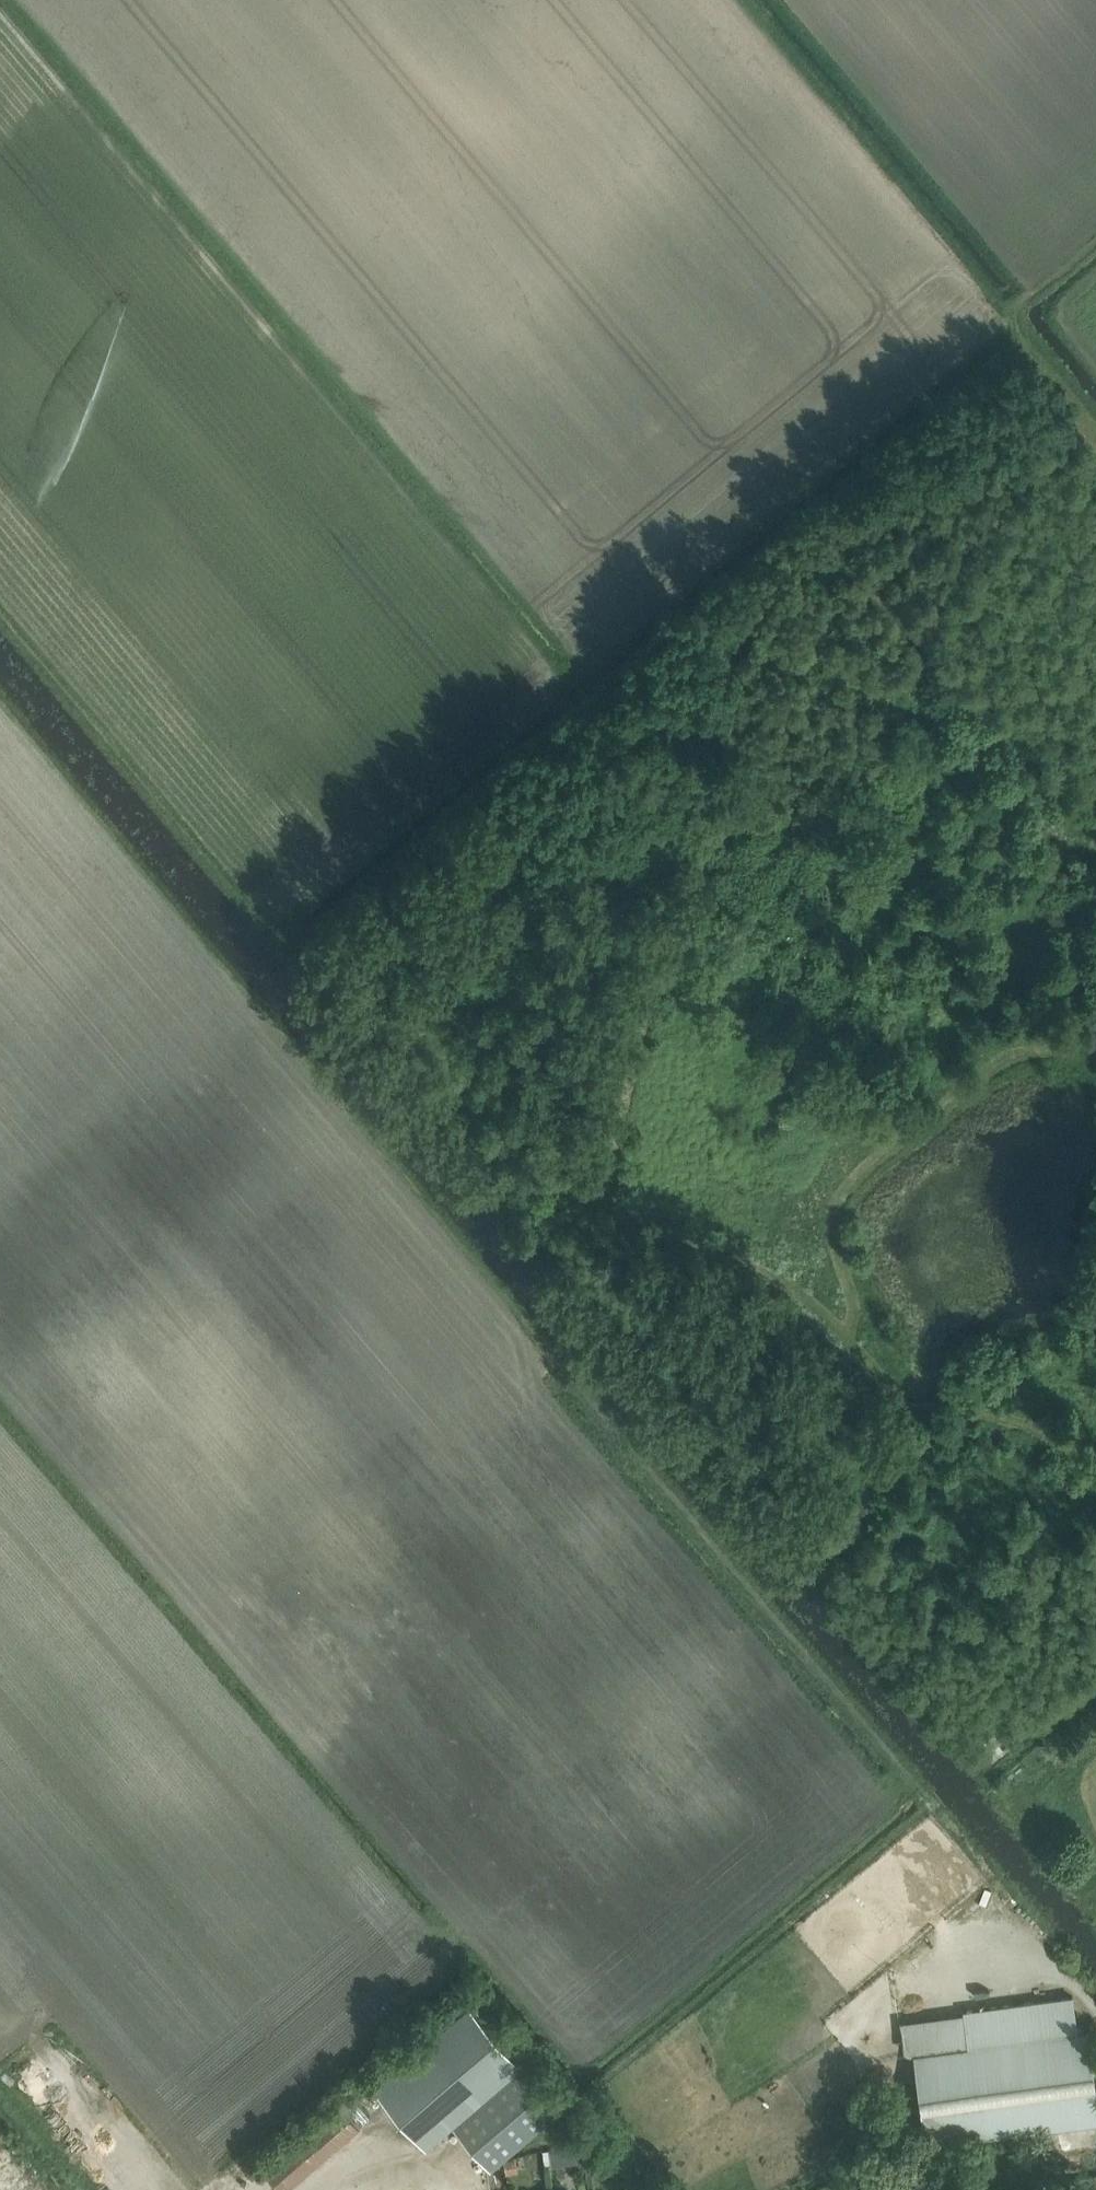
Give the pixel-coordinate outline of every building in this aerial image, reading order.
[(919,1969),(942,1957),(937,1948),(914,1960),(919,1969)] [(1073,1995),(964,2009),(968,2044),(914,2051),(926,2142),(1095,2120),(1095,2088),(1088,2028),(1078,2030),(1073,1995)] [(426,2147),(452,2125),(490,2169),(556,2111),(518,2067),(520,2066),(468,2006),(375,2087),(426,2147)] [(361,2129),(339,2103),(264,2167),(284,2189),(289,2189),(361,2129)]
